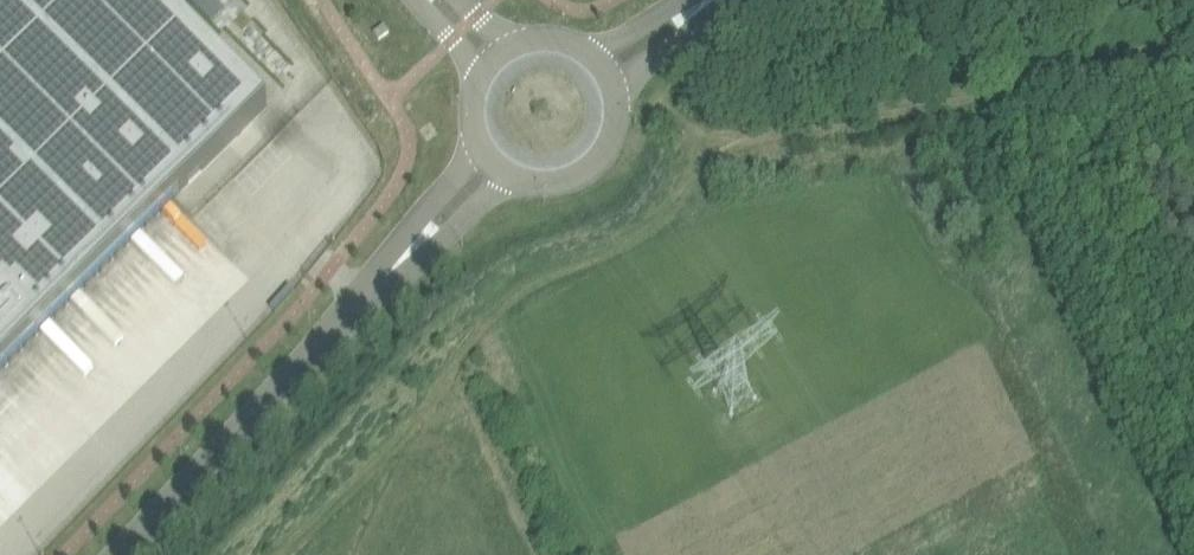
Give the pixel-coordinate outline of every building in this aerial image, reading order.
[(288,88),(285,85),(282,88),(195,0),(0,0),(0,373),(288,88)]
